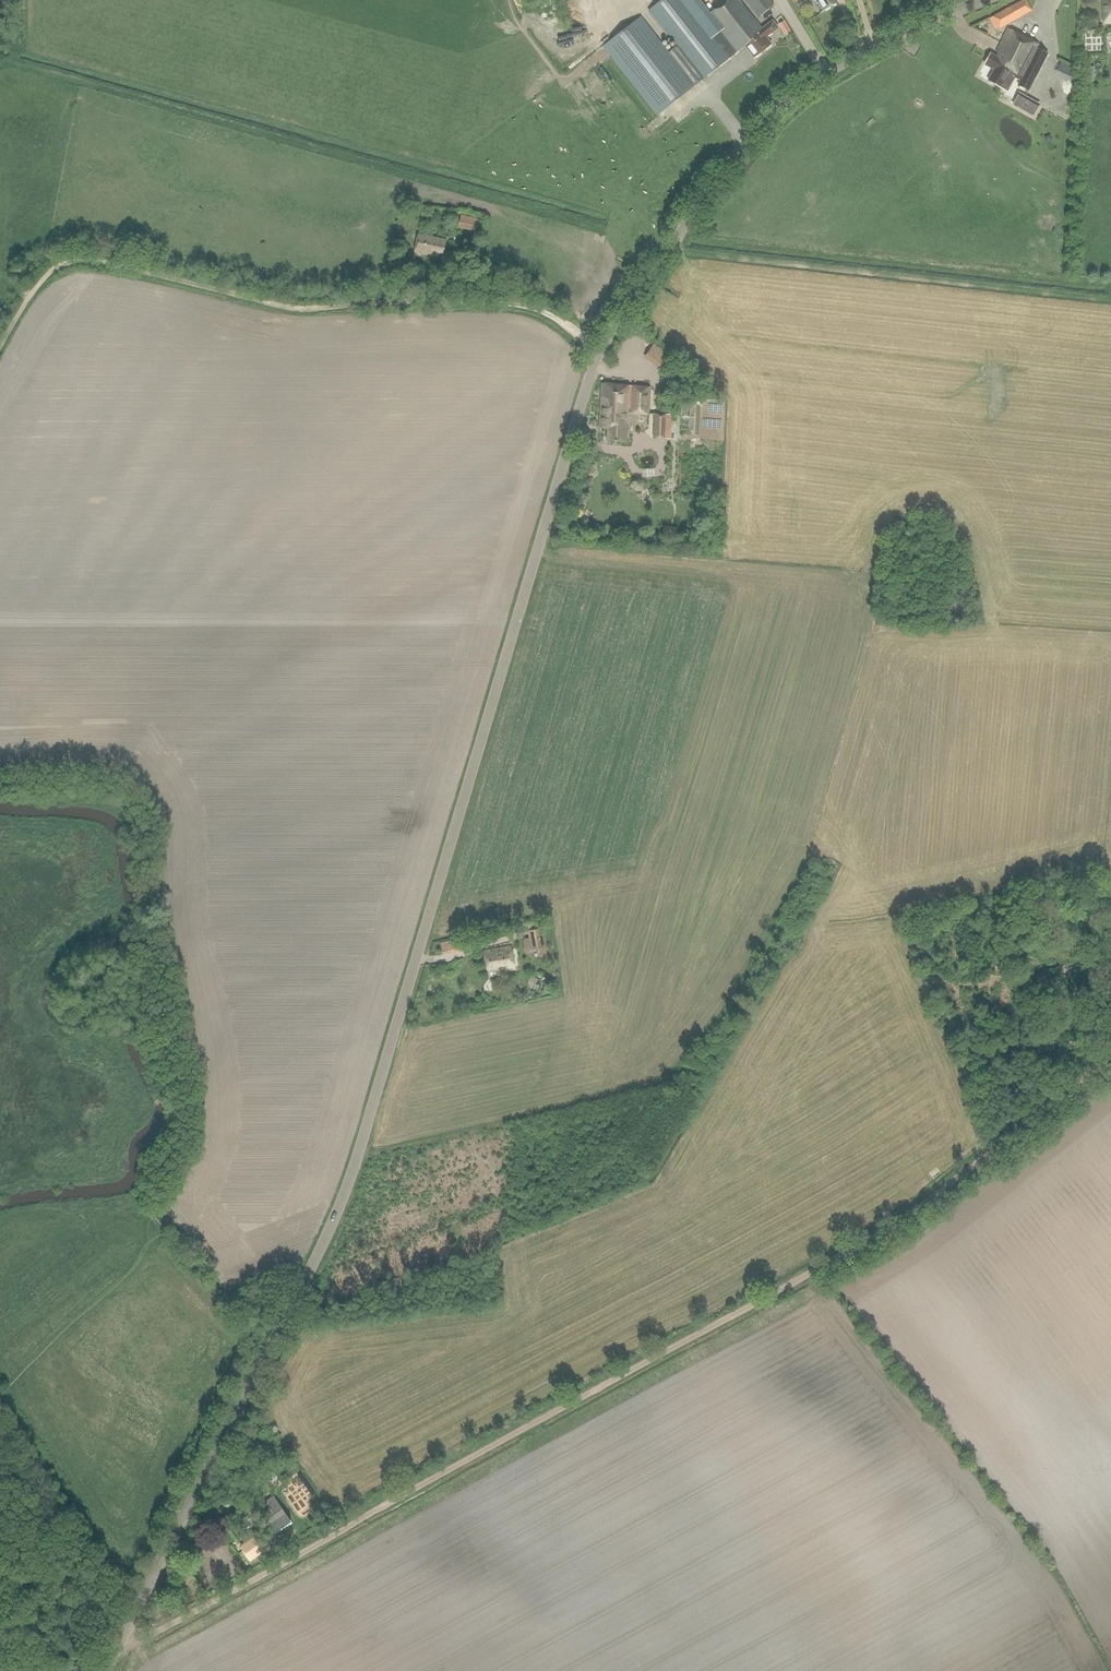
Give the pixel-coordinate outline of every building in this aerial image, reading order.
[(773,20),(762,28),(740,0),(727,0),(709,14),(699,0),(663,0),(649,11),(676,46),(668,52),(641,18),(603,47),(657,116),(694,87),(703,80),(745,47),(754,59),(773,44),(767,37),(779,28),(773,20)] [(758,17),(775,5),(771,0),(745,0),(758,17)] [(818,3),(819,3),(824,11),(838,2),(836,0),(816,0),(818,3)] [(995,30),(1032,11),(1026,0),(1023,0),(989,18),(995,30)] [(1110,24),(1110,0),(1106,0),(1102,1),(1104,25),(1110,24)] [(1040,47),(1008,30),(994,55),(991,53),(985,64),(994,69),(988,81),(1007,91),(1014,79),(1019,82),(1017,85),(1029,92),(1049,54),(1039,49),(1040,47)] [(1077,76),(1080,67),(1063,60),(1059,69),(1077,76)] [(1022,91),(1015,103),(1037,115),(1044,104),(1022,91)] [(479,220),(461,215),(458,227),(476,232),(479,220)] [(443,254),(445,240),(419,235),(415,252),(438,256),(438,253),(443,254)] [(650,414),(652,387),(604,384),(601,427),(609,427),(608,440),(627,442),(628,423),(629,423),(630,413),(650,414)] [(667,439),(668,415),(656,414),(655,439),(667,439)] [(677,527),(663,526),(662,536),(662,538),(664,538),(675,539),(677,527)] [(549,960),(543,928),(528,931),(529,937),(527,938),(529,949),(539,948),(545,960),(549,960)] [(443,941),(445,953),(463,950),(461,938),(443,941)] [(484,950),(485,955),(489,977),(500,974),(499,969),(514,966),(510,945),(484,950)] [(253,1466),(248,1458),(235,1466),(241,1474),(253,1466)] [(249,1533),(242,1536),(245,1544),(241,1547),(250,1560),(259,1553),(261,1555),(270,1548),(265,1541),(259,1545),(253,1537),(270,1525),(276,1534),(292,1523),(273,1496),(257,1507),(267,1522),(249,1534),(249,1533)]
